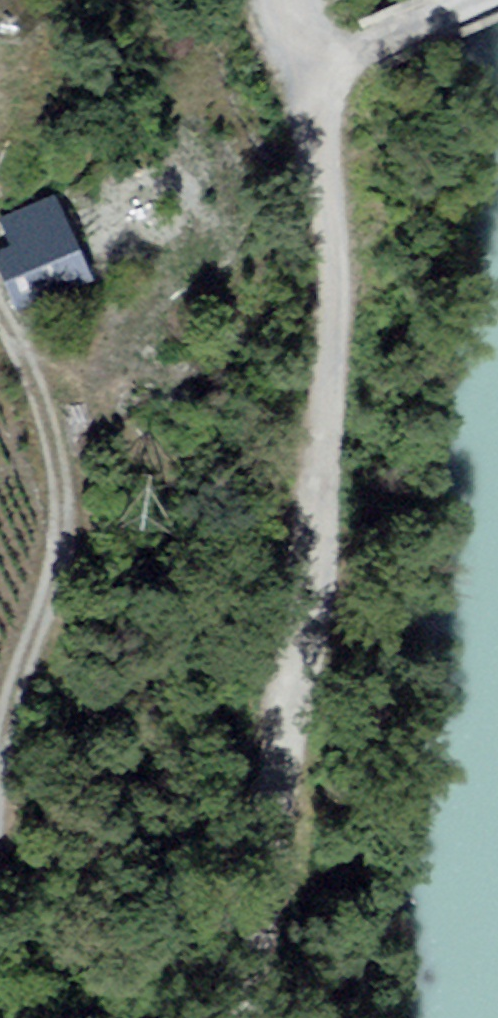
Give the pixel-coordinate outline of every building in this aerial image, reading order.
[(63,215),(8,239),(38,306),(93,282),(63,215)]
